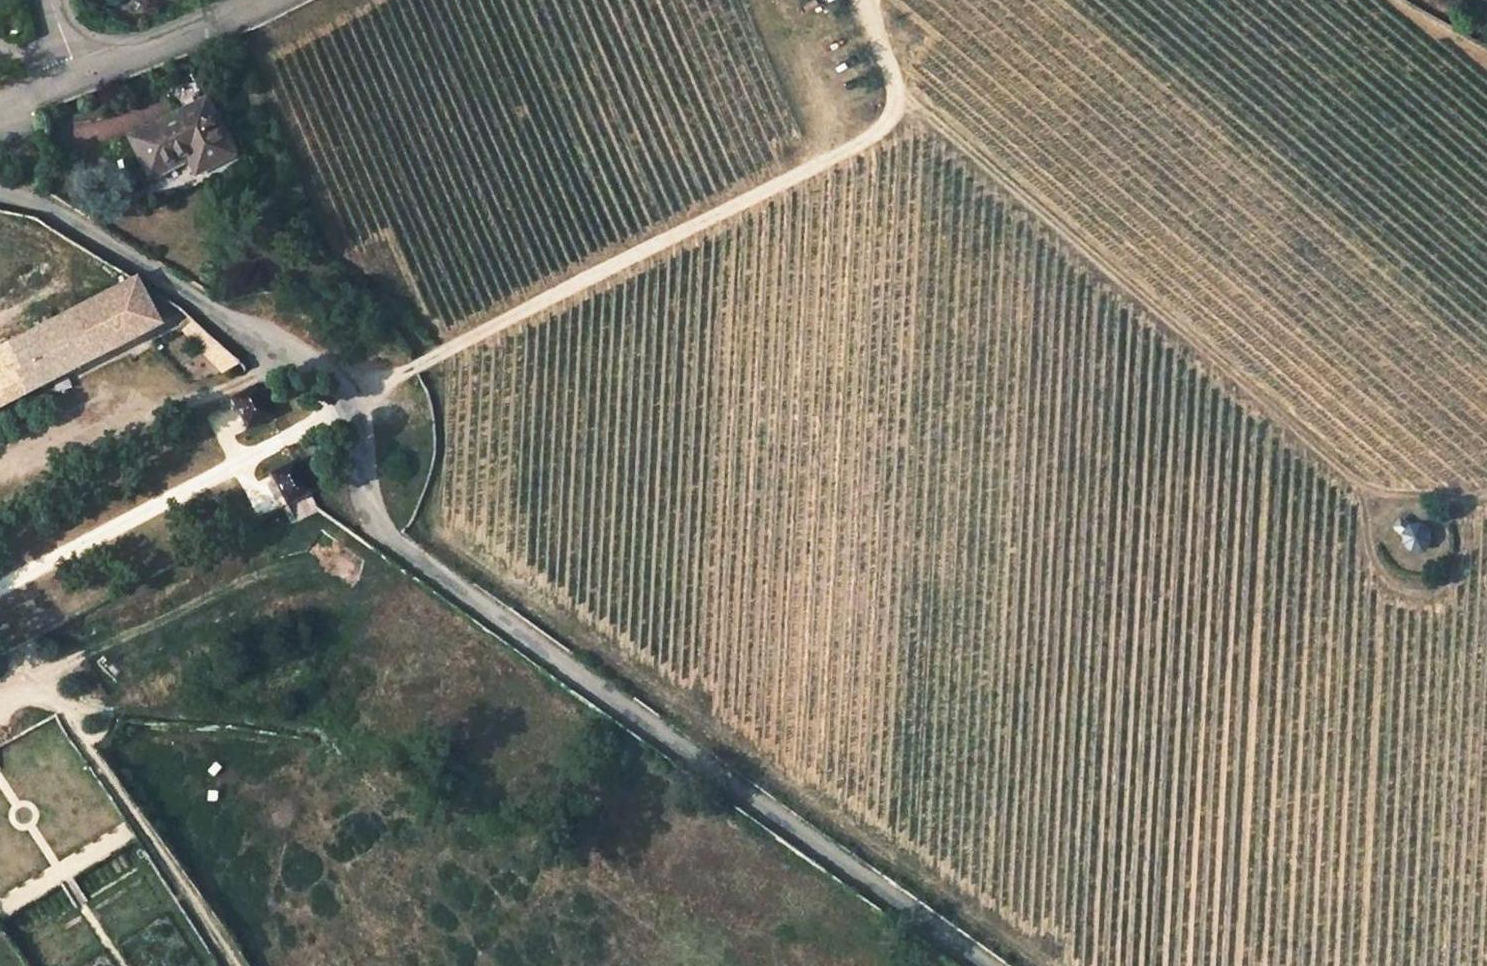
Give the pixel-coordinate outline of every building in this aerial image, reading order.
[(207,113),(136,146),(154,180),(189,163),(197,178),(233,160),(207,113)] [(159,324),(137,281),(0,351),(0,406),(159,324)] [(239,365),(191,322),(184,331),(223,374),(239,365)] [(249,429),(274,416),(258,387),(233,400),(249,429)] [(298,462),(272,475),(288,505),(314,492),(298,462)] [(1392,528),(1412,557),(1432,544),(1411,515),(1392,528)]
